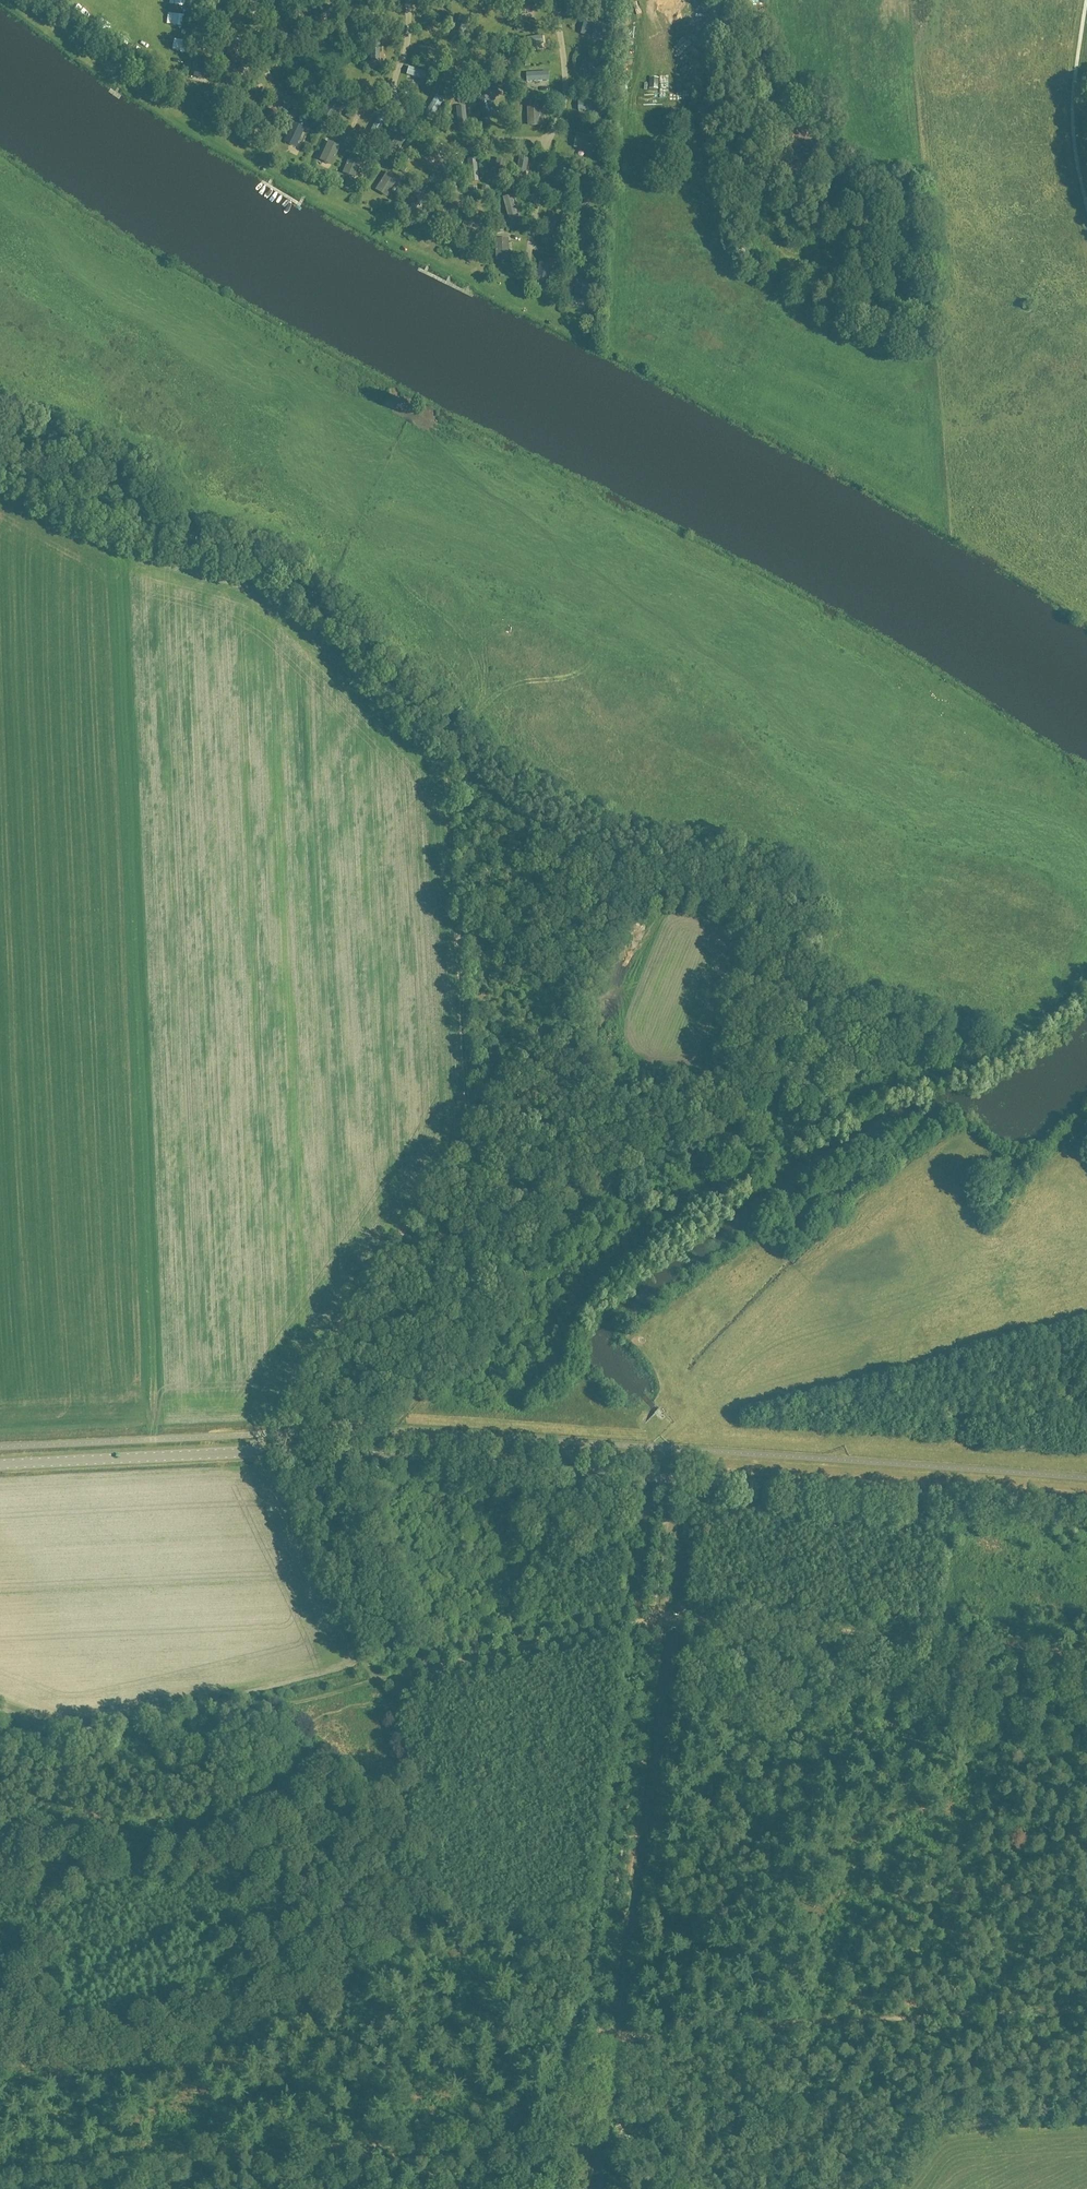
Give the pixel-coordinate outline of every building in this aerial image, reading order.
[(185,0),(179,0),(176,14),(219,23),(223,8),(185,0)] [(535,1),(513,3),(514,12),(536,10),(535,1)] [(461,14),(454,33),(461,35),(469,17),(461,14)] [(605,26),(584,21),(580,35),(601,40),(605,26)] [(220,35),(176,25),(173,40),(218,48),(220,35)] [(543,35),(520,38),(522,46),(544,43),(543,35)] [(606,66),(586,58),(582,66),(603,74),(606,66)] [(431,72),(410,66),(407,75),(429,80),(431,72)] [(549,71),(527,72),(527,81),(549,79),(549,71)] [(444,99),(432,92),(422,110),(433,118),(444,99)] [(488,118),(498,115),(492,94),(481,97),(488,118)] [(540,103),(528,104),(529,126),(541,126),(540,103)] [(466,105),(457,106),(459,130),(468,129),(466,105)] [(386,118),(379,115),(369,134),(375,138),(386,118)] [(291,142),(299,146),(308,128),(299,124),(291,142)] [(311,129),(294,164),(310,172),(328,137),(311,129)] [(599,143),(614,143),(614,130),(599,130),(599,143)] [(400,132),(389,149),(395,154),(407,136),(400,132)] [(598,137),(577,133),(575,146),(595,150),(598,137)] [(337,144),(319,177),(335,186),(354,154),(337,144)] [(530,153),(518,151),(514,171),(526,174),(530,153)] [(477,157),(469,158),(470,181),(479,180),(477,157)] [(364,158),(345,190),(356,197),(376,166),(364,158)] [(506,160),(497,158),(493,180),(502,182),(506,160)] [(565,171),(557,168),(551,188),(559,190),(565,171)] [(388,170),(368,201),(378,208),(397,176),(388,170)] [(408,180),(389,212),(401,219),(419,187),(408,180)] [(429,192),(412,223),(425,230),(442,199),(429,192)] [(513,194),(503,197),(510,217),(520,214),(513,194)] [(478,213),(459,244),(472,253),(492,222),(478,213)] [(558,216),(549,214),(544,235),(553,237),(558,216)] [(507,221),(488,260),(502,266),(523,229),(507,221)] [(597,231),(587,228),(581,249),(590,252),(597,231)] [(551,243),(534,282),(547,288),(566,250),(551,243)]
